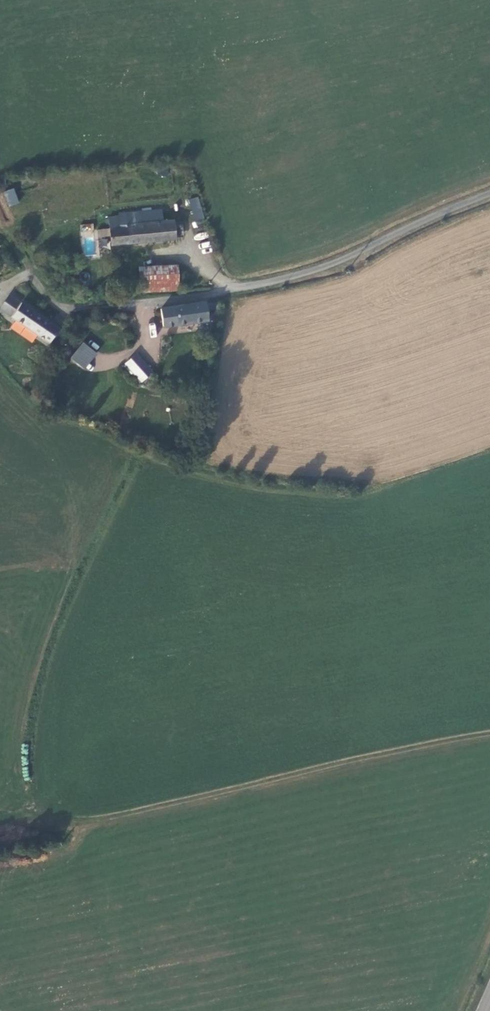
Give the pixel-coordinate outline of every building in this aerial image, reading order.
[(4,191),(8,206),(19,203),(14,188),(4,191)] [(192,221),(204,218),(198,196),(187,199),(192,221)] [(165,210),(162,209),(121,212),(121,217),(111,217),(112,242),(178,237),(177,218),(166,219),(165,210)] [(109,228),(96,230),(98,238),(110,236),(109,228)] [(143,291),(179,289),(178,264),(142,267),(143,291)] [(59,328),(47,320),(10,295),(1,310),(48,344),(59,328)] [(209,322),(206,303),(169,309),(162,310),(164,327),(209,322)] [(70,359),(85,370),(97,352),(83,341),(70,359)] [(136,354),(125,364),(141,382),(152,372),(136,354)]
